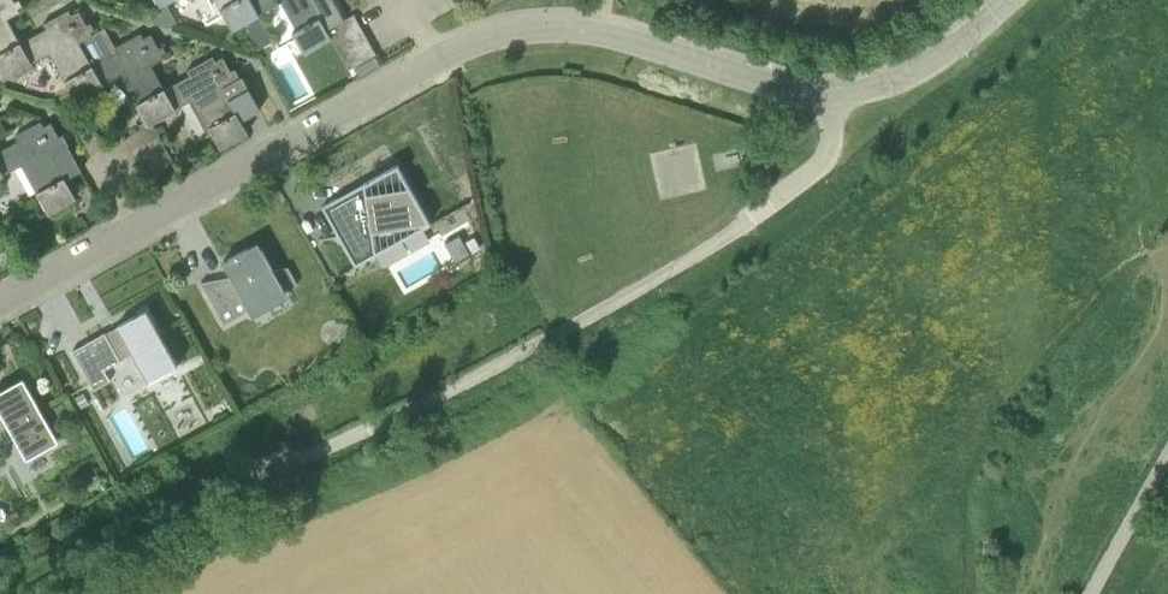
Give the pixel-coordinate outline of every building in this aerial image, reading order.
[(22,43),(8,18),(20,11),(14,0),(0,0),(0,69),(5,78),(32,62),(22,43)] [(252,0),(216,0),(232,29),(260,14),(252,0)] [(332,37),(327,30),(311,0),(252,0),(260,14),(265,25),(283,15),(304,53),(332,37)] [(105,85),(94,66),(80,41),(93,34),(80,11),(59,22),(56,17),(44,23),(47,29),(22,43),(32,62),(50,52),(77,101),(105,85)] [(361,26),(354,15),(327,30),(332,37),(334,41),(361,26)] [(361,26),(334,41),(341,54),(368,39),(361,26)] [(176,109),(165,89),(152,65),(164,58),(151,34),(131,45),(128,40),(116,47),(119,52),(94,66),(105,85),(122,76),(149,125),(152,122),(176,109)] [(368,39),(341,54),(349,69),(376,54),(368,39)] [(195,98),(221,147),(248,132),(224,88),(237,81),(224,57),(203,68),(200,63),(188,70),(191,75),(165,89),(176,109),(195,98)] [(78,163),(67,143),(64,145),(52,122),(31,134),(28,128),(16,135),(19,141),(0,151),(0,166),(4,174),(22,164),(49,213),(76,197),(66,179),(82,170),(78,163)] [(149,125),(126,138),(133,151),(160,137),(152,122),(149,125)] [(322,206),(355,265),(431,223),(398,164),(322,206)] [(202,282),(225,324),(250,310),(254,317),(289,297),(285,290),(298,283),(289,266),(274,269),(259,242),(223,261),(231,276),(202,282)] [(122,359),(128,355),(134,352),(151,382),(179,366),(147,309),(117,326),(119,330),(108,337),(105,332),(73,350),(95,390),(113,380),(106,368),(122,360),(122,359)] [(10,425),(27,456),(56,440),(26,385),(0,399),(0,431),(10,425)]
